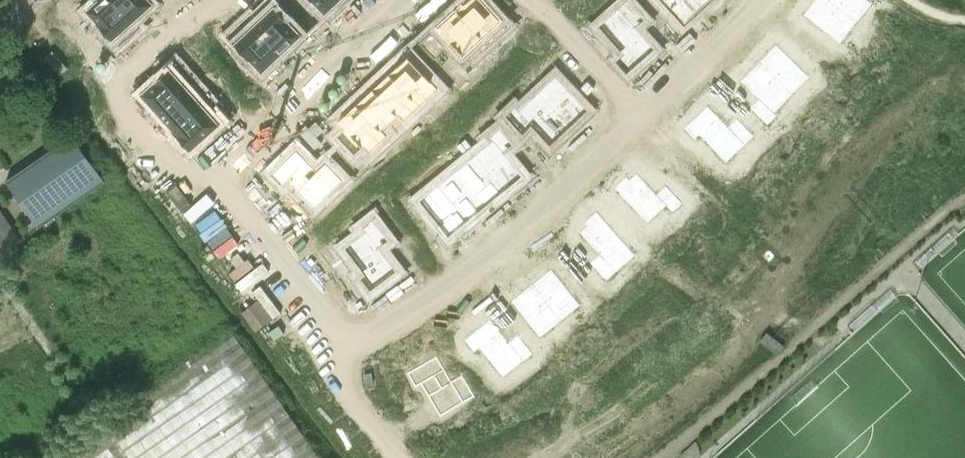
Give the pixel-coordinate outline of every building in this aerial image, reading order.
[(85,6),(109,33),(100,42),(116,61),(127,51),(116,39),(134,22),(114,0),(92,0),(85,6)] [(134,22),(154,5),(149,0),(114,0),(134,22)] [(329,14),(342,1),(341,0),(316,0),(329,14)] [(457,8),(484,38),(503,20),(486,2),(488,0),(465,0),(457,8)] [(674,12),(669,16),(679,28),(703,5),(698,0),(663,0),(674,12)] [(799,19),(811,29),(815,24),(835,39),(851,19),(828,0),(815,0),(799,19)] [(851,19),(866,0),(828,0),(851,19)] [(272,4),(253,22),(281,52),(286,47),(290,50),(303,37),(272,4)] [(448,10),(434,22),(465,55),(484,38),(457,8),(451,13),(448,10)] [(201,9),(194,15),(201,23),(205,19),(206,19),(208,17),(201,9)] [(622,14),(601,32),(621,54),(616,58),(628,72),(654,50),(622,14)] [(198,25),(201,23),(194,15),(187,21),(194,28),(195,29),(198,25)] [(198,25),(205,33),(212,27),(206,19),(205,19),(201,23),(198,25)] [(253,22),(234,40),(265,73),(279,60),(276,57),(281,52),(253,22)] [(205,33),(198,25),(195,29),(194,28),(191,32),(198,40),(205,33)] [(534,36),(540,43),(548,36),(542,29),(534,36)] [(548,36),(540,43),(546,50),(554,43),(548,36)] [(763,57),(758,62),(787,90),(805,71),(773,40),(760,54),(763,57)] [(413,49),(389,71),(415,99),(434,81),(419,64),(424,60),(413,49)] [(69,68),(53,50),(45,57),(61,74),(69,68)] [(230,61),(223,54),(215,61),(222,69),(230,61)] [(750,64),(736,78),(769,109),(787,90),(758,62),(753,67),(750,64)] [(168,64),(137,92),(149,106),(153,103),(158,109),(186,83),(168,64)] [(389,71),(373,87),(398,114),(415,99),(389,71)] [(136,81),(130,73),(122,81),(128,88),(136,81)] [(240,83),(233,76),(225,83),(232,90),(240,83)] [(561,82),(542,99),(569,128),(592,106),(582,95),(577,100),(561,82)] [(186,83),(158,109),(173,126),(201,100),(186,83)] [(478,83),(471,89),(478,97),(485,91),(478,83)] [(373,87),(356,102),(382,130),(398,114),(373,87)] [(471,104),(478,97),(471,89),(464,96),(471,104)] [(542,99),(524,117),(554,148),(567,136),(564,133),(569,128),(542,99)] [(201,100),(173,126),(195,150),(206,140),(202,135),(219,120),(201,100)] [(347,104),(333,117),(363,148),(382,130),(356,102),(350,107),(347,104)] [(708,104),(683,128),(696,141),(701,137),(721,158),(741,139),(708,104)] [(442,127),(435,119),(428,125),(435,133),(442,127)] [(456,134),(448,126),(441,132),(448,140),(456,134)] [(105,181),(73,133),(6,179),(39,227),(105,181)] [(425,142),(418,134),(410,141),(417,149),(425,142)] [(441,151),(434,143),(426,150),(433,158),(441,151)] [(499,145),(479,162),(503,191),(509,187),(512,190),(526,178),(499,145)] [(296,149),(272,173),(285,186),(290,181),(311,202),(330,183),(296,149)] [(479,162),(461,176),(485,206),(503,191),(479,162)] [(646,162),(622,185),(655,220),(674,201),(654,180),(659,175),(646,162)] [(461,176),(444,191),(468,220),(485,206),(461,176)] [(393,192),(387,184),(379,191),(385,199),(393,192)] [(444,191),(423,207),(450,240),(465,229),(462,225),(468,220),(444,191)] [(604,210),(578,232),(610,268),(631,250),(611,228),(616,224),(604,210)] [(19,240),(0,213),(0,253),(19,240)] [(370,230),(348,247),(366,270),(361,274),(372,289),(399,269),(370,230)] [(557,264),(531,284),(556,316),(576,300),(561,280),(566,276),(557,264)] [(522,285),(507,297),(524,318),(513,326),(529,346),(541,336),(537,331),(556,316),(531,284),(525,289),(522,285)] [(483,321),(456,343),(468,357),(473,353),(491,376),(513,359),(483,321)] [(43,457),(321,457),(231,329),(43,457)] [(440,362),(409,377),(417,394),(423,391),(435,417),(460,405),(440,362)]
